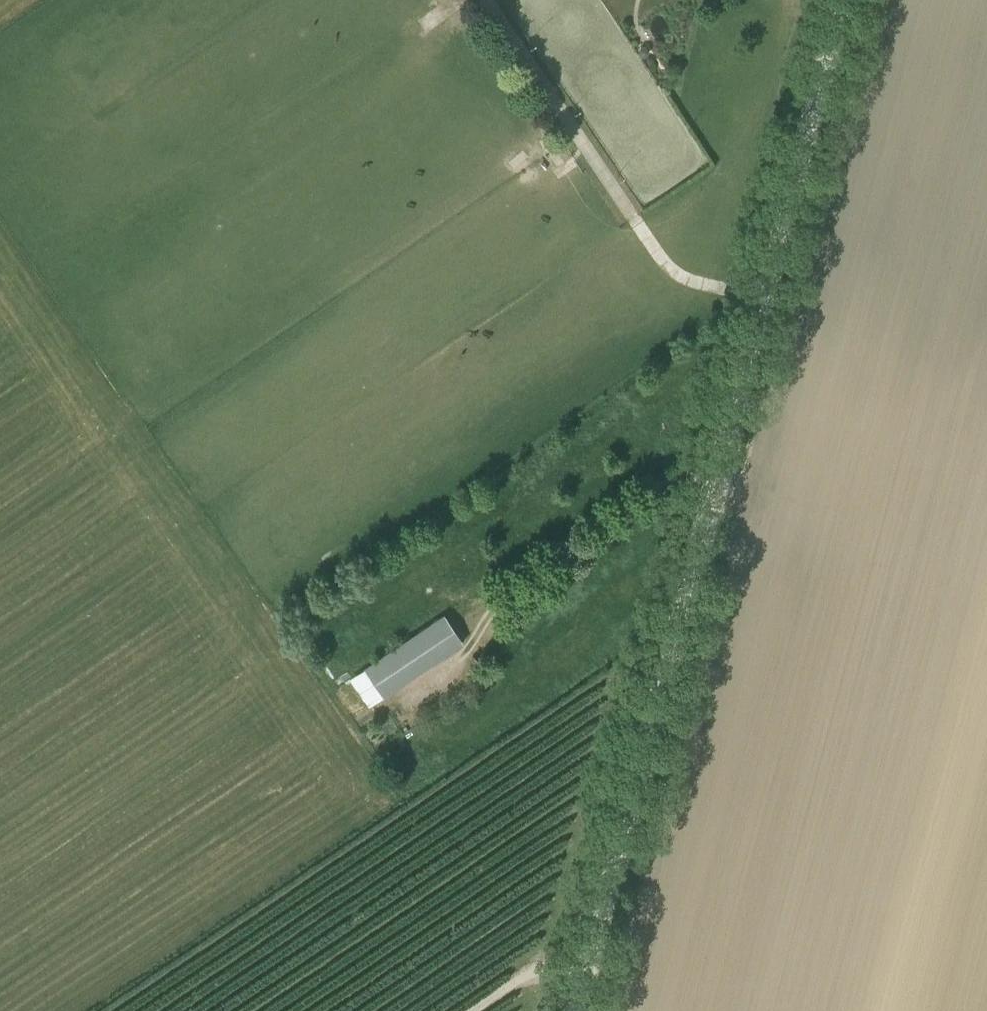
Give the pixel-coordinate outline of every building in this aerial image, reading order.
[(646,47),(641,47),(639,52),(641,56),(646,56),(648,51),(646,47)] [(463,642),(444,614),(364,668),(364,669),(352,677),(369,702),(381,694),(383,696),(463,642)]
